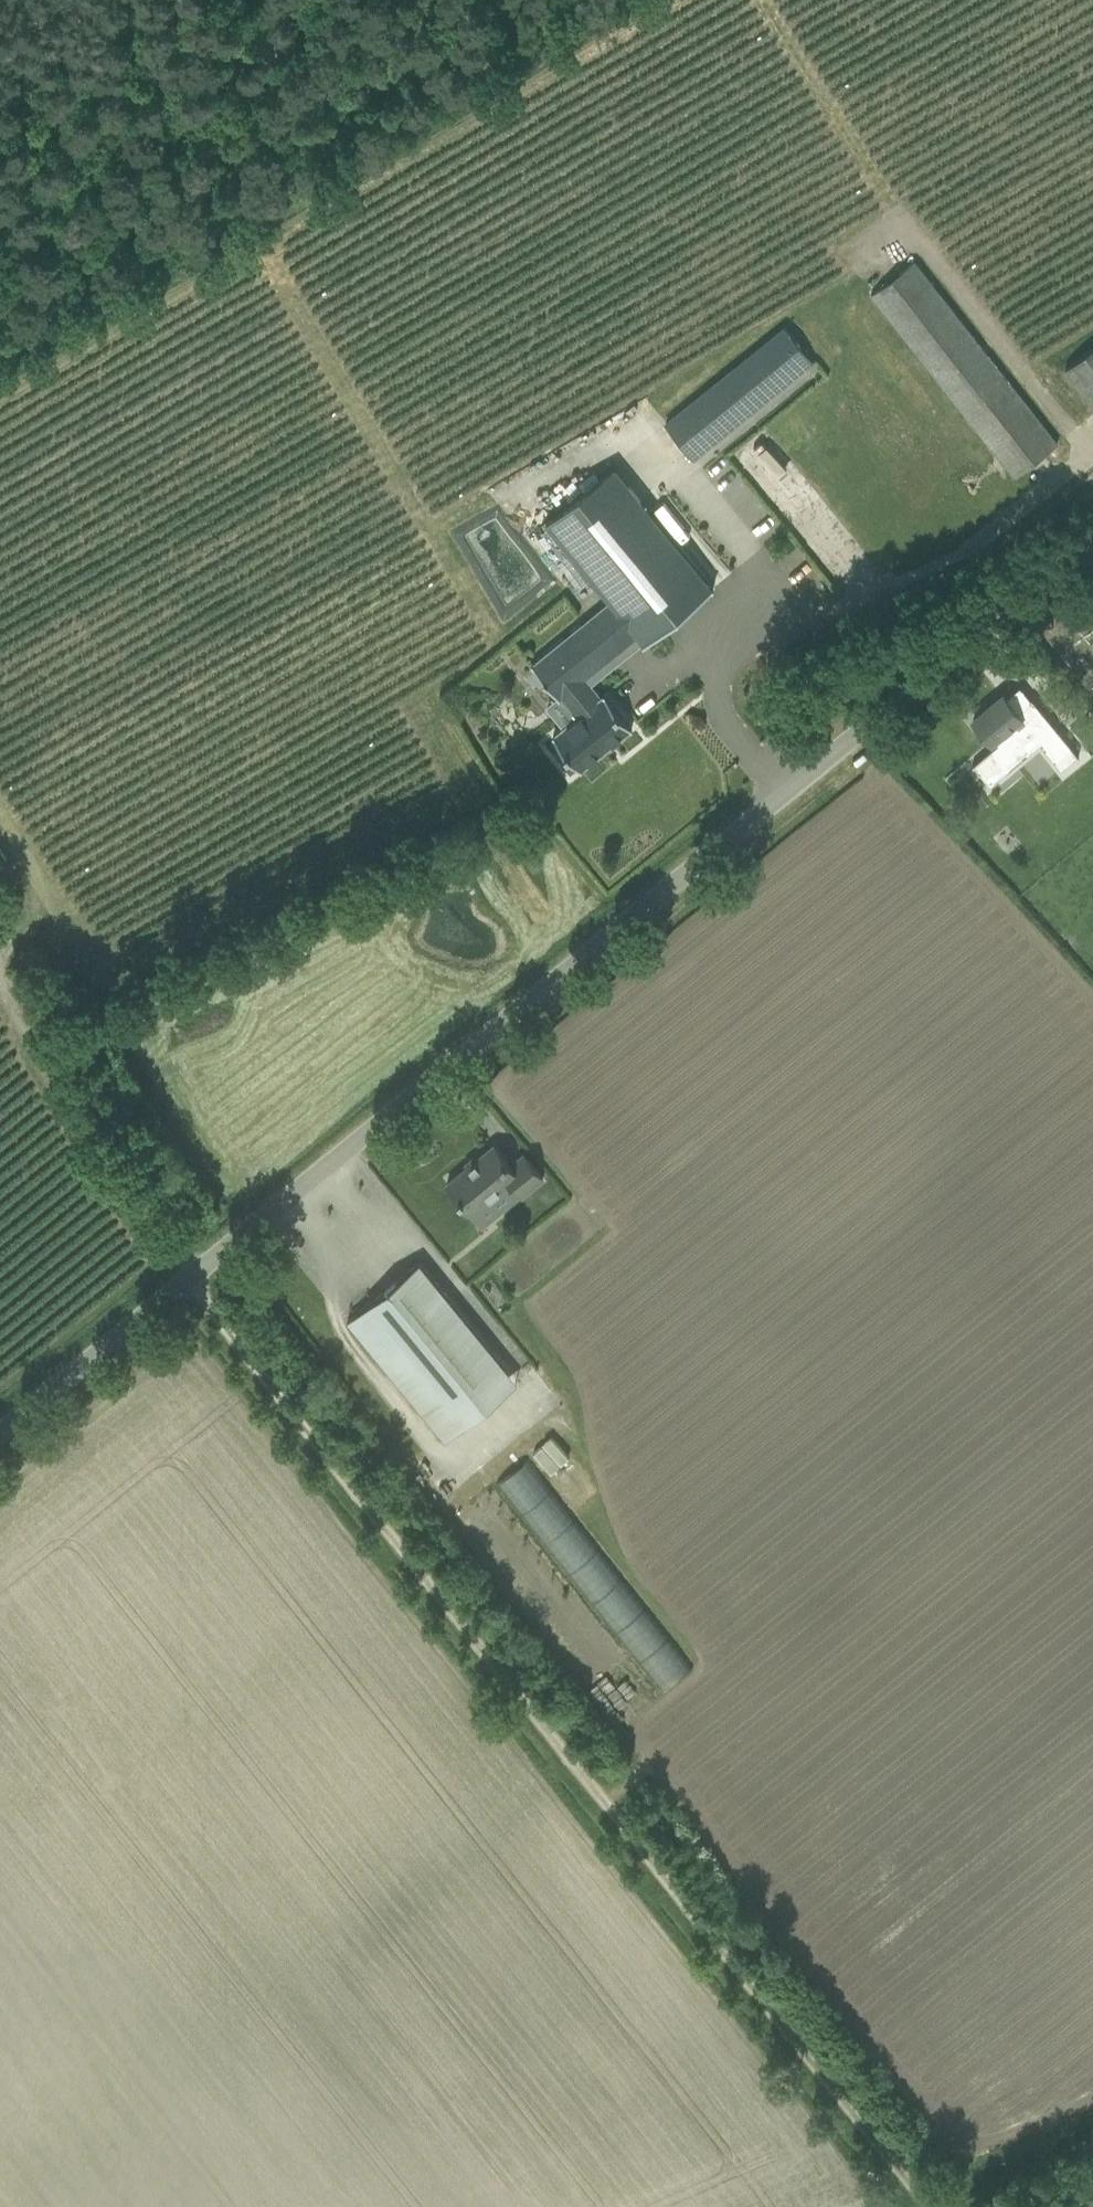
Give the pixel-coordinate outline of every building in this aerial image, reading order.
[(872,294),(1002,459),(1016,477),(1058,444),(914,261),(872,294)] [(775,382),(780,389),(813,363),(785,326),(664,422),(693,459),(694,458),(689,451),(775,382)] [(1064,368),(1092,401),(1092,343),(1064,368)] [(546,521),(610,601),(638,636),(642,642),(643,643),(713,588),(616,466),(546,521)] [(531,664),(558,697),(562,694),(579,714),(563,727),(553,735),(581,770),(632,730),(604,693),(601,695),(591,683),(586,677),(638,636),(610,601),(531,664)] [(1007,698),(1004,694),(973,719),(992,742),(996,739),(999,743),(988,751),(989,753),(992,751),(1006,768),(1040,740),(1056,759),(1068,749),(1077,759),(1080,756),(1033,699),(1022,708),(1015,699),(1016,698),(1004,684),(1003,686),(1011,695),(1007,698)] [(511,1165),(494,1144),(447,1183),(473,1215),(511,1184),(522,1197),(544,1179),(524,1154),(511,1165)] [(432,1423),(504,1364),(420,1261),(348,1320),(432,1423)] [(552,1469),(569,1454),(551,1434),(534,1450),(552,1469)] [(686,1670),(530,1457),(501,1478),(657,1691),(686,1670)] [(643,1700),(490,1489),(464,1507),(618,1718),(643,1700)]
